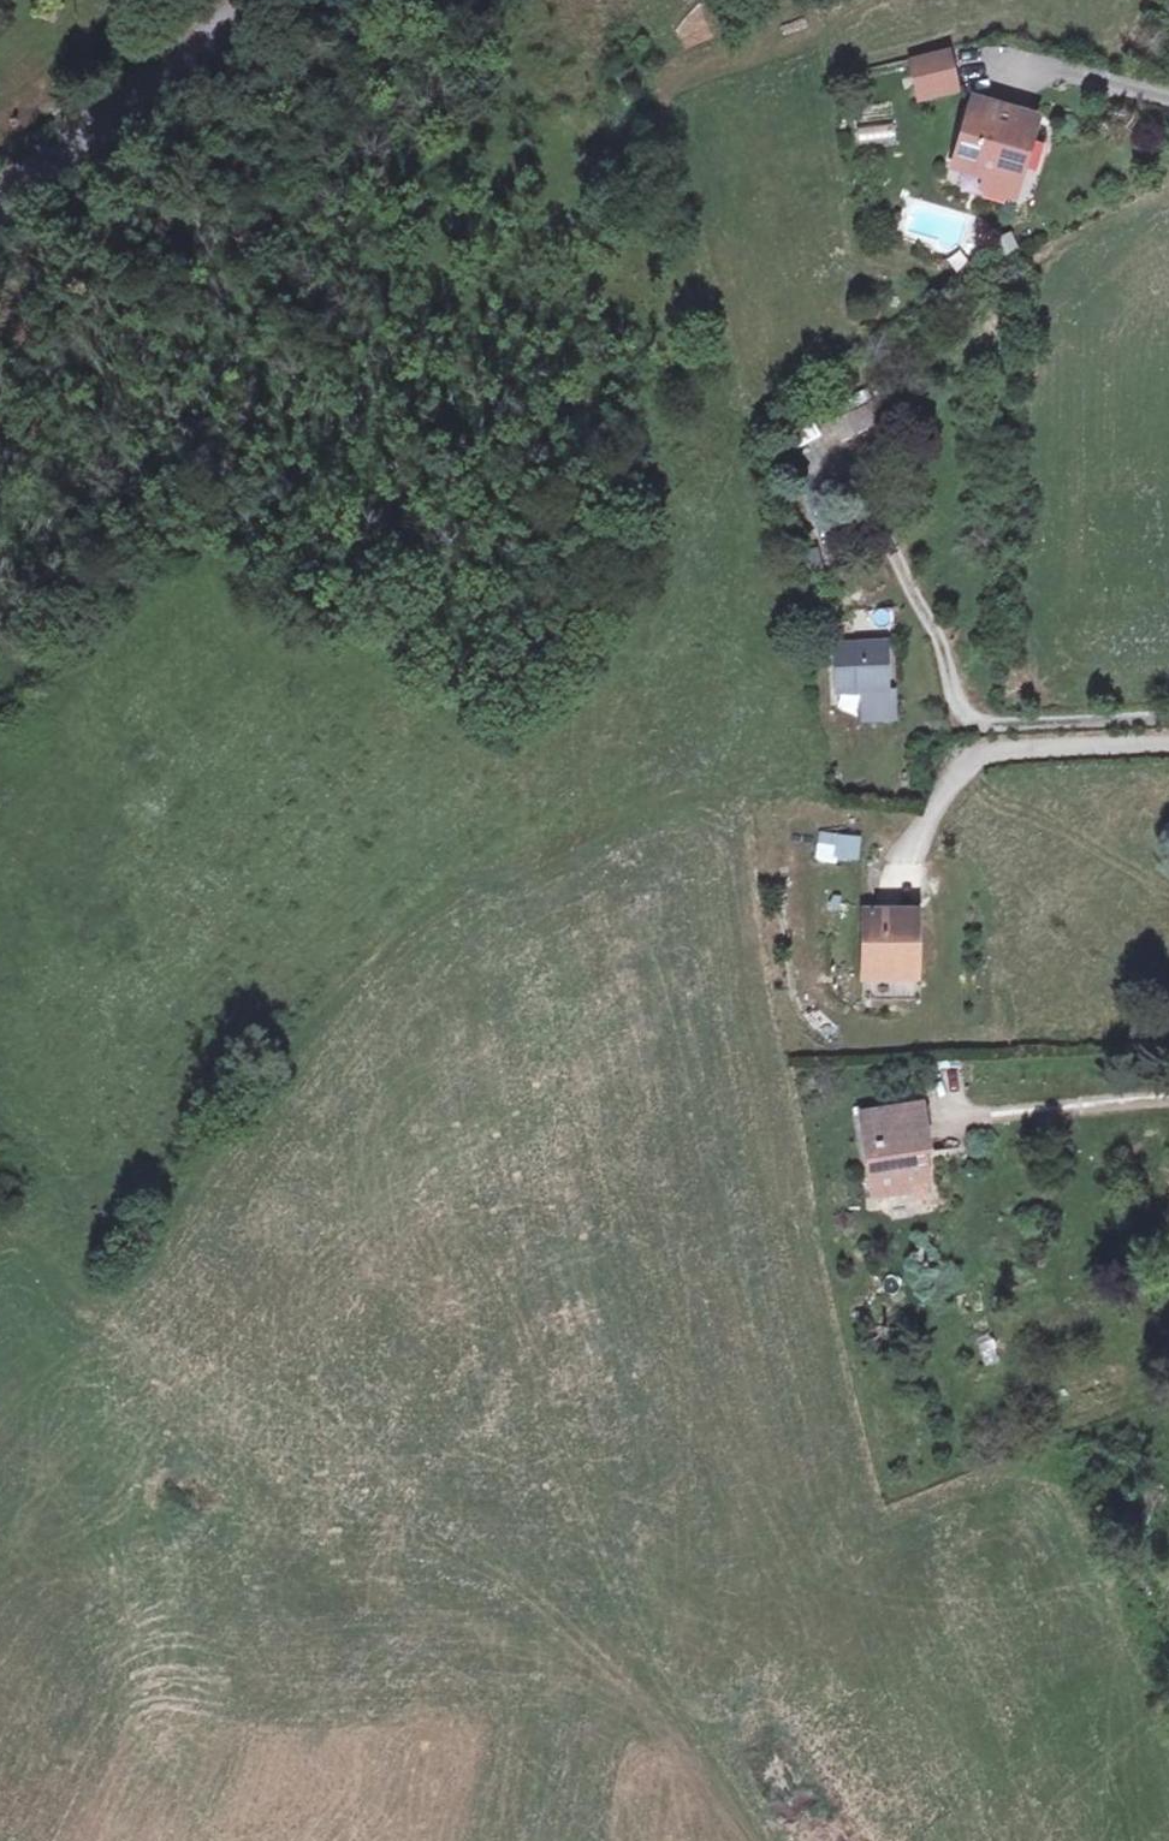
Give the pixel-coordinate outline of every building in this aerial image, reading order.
[(968,57),(929,64),(938,107),(979,99),(968,57)] [(1004,179),(1030,187),(1040,160),(1043,161),(1053,131),(1019,118),(1022,113),(991,102),(968,167),(1004,179)] [(856,123),(859,145),(894,140),(890,118),(856,123)] [(1025,201),(1030,187),(1004,179),(1000,192),(1025,201)] [(837,696),(861,694),(863,723),(897,721),(896,690),(891,690),(887,640),(833,644),(837,696)] [(815,833),(814,861),(858,862),(859,834),(815,833)] [(870,983),(912,984),(914,930),(872,929),(870,983)] [(924,1118),(861,1124),(873,1207),(904,1204),(902,1195),(922,1192),(919,1165),(929,1164),(924,1118)]
